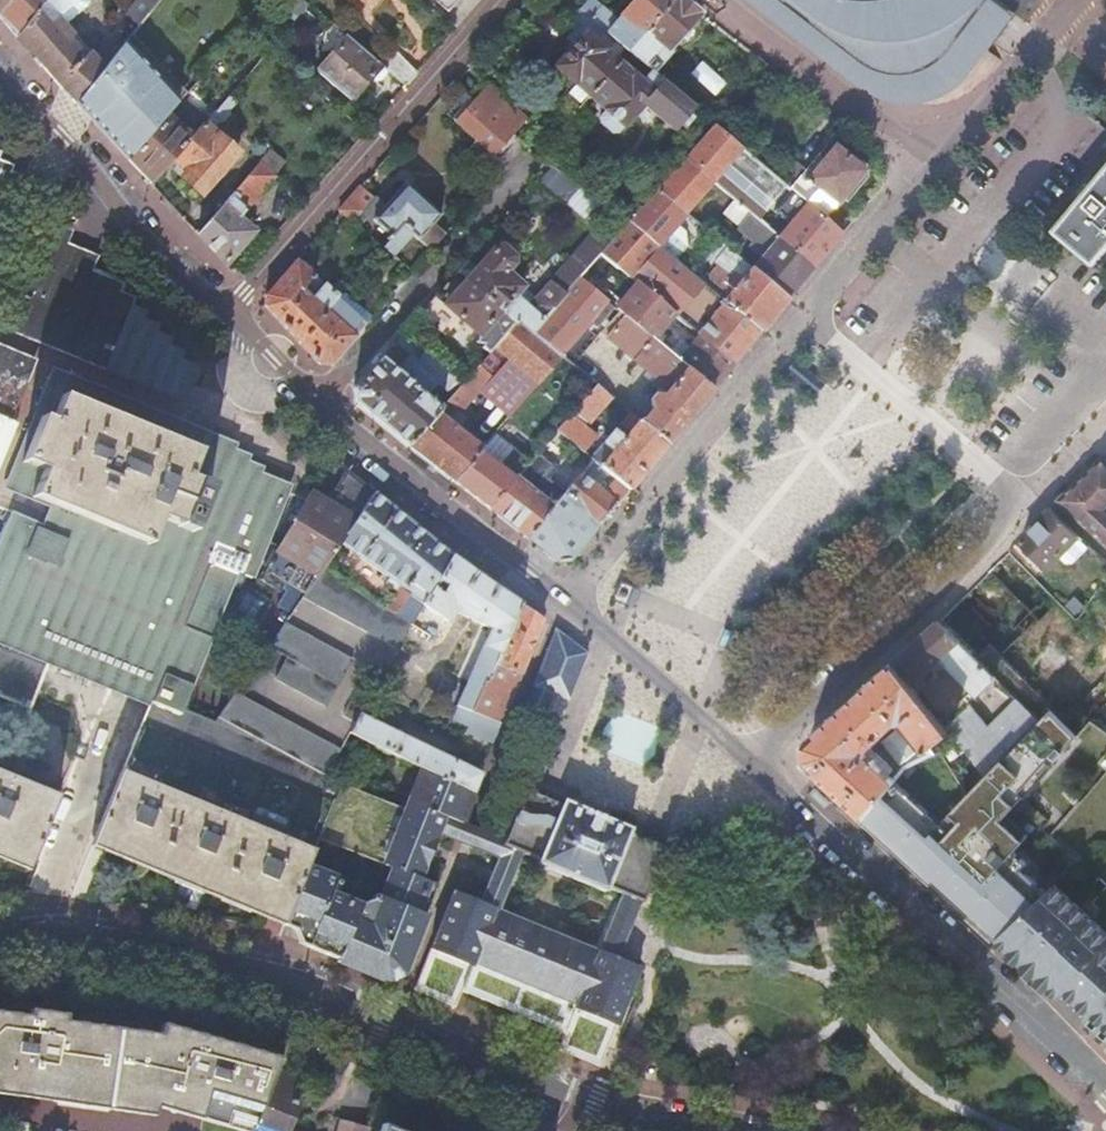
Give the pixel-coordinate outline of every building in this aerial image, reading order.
[(17,36),(43,0),(8,0),(0,11),(0,16),(7,25),(17,36)] [(17,36),(46,69),(75,103),(102,69),(87,54),(59,27),(83,5),(84,0),(43,0),(17,36)] [(157,0),(136,0),(125,14),(137,25),(157,0)] [(297,17),(308,4),(303,0),(278,0),(297,17)] [(626,53),(673,0),(635,0),(619,18),(602,5),(588,22),(614,43),(626,53)] [(651,75),(670,55),(669,53),(667,51),(700,16),(680,0),(673,0),(626,53),(651,75)] [(954,53),(979,20),(994,0),(776,0),(862,64),(872,71),(885,76),(900,78),(907,77),(914,76),(919,75),(925,73),(936,68),(946,61),(954,53)] [(588,97),(617,63),(606,53),(614,43),(588,22),(569,5),(560,15),(576,28),(583,34),(573,46),(554,67),(574,85),(587,96),(588,97)] [(583,34),(576,28),(566,40),(573,46),(583,34)] [(184,97),(193,88),(131,33),(123,43),(184,97)] [(380,67),(377,64),(347,38),(316,74),(349,102),(369,78),(380,67)] [(102,132),(129,161),(168,116),(184,97),(123,43),(102,69),(75,103),(102,132)] [(386,72),(404,87),(417,73),(391,48),(377,64),(380,67),(386,72)] [(672,130),(691,109),(651,75),(626,53),(617,63),(588,97),(604,111),(599,118),(599,123),(611,134),(615,133),(622,126),(623,127),(634,114),(641,105),(642,104),(672,130)] [(384,73),(386,72),(380,67),(369,78),(372,82),(376,83),(379,81),(384,76),(384,73)] [(587,96),(574,85),(567,94),(580,105),(587,96)] [(505,167),(523,147),(524,144),(513,135),(526,119),(488,87),(475,102),(470,97),(450,119),(475,141),(505,167)] [(644,108),(641,105),(634,114),(636,116),(644,108)] [(227,111),(221,106),(210,118),(222,123),(227,116),(227,111)] [(713,126),(699,115),(686,130),(699,141),(713,126)] [(140,173),(152,186),(174,160),(193,138),(168,116),(129,161),(140,173)] [(193,138),(174,160),(188,173),(183,179),(197,193),(233,152),(203,126),(193,138)] [(713,126),(699,141),(685,159),(713,182),(741,149),(715,127),(713,126)] [(492,182),(505,167),(475,141),(462,156),(492,182)] [(788,189),(790,191),(824,219),(861,176),(861,168),(833,146),(805,180),(800,176),(788,189)] [(741,149),(713,182),(734,200),(738,203),(751,214),(756,219),(784,186),(741,149)] [(713,182),(685,159),(657,191),(685,215),(713,182)] [(259,163),(198,235),(212,251),(225,265),(253,232),(238,218),(252,203),(254,205),(265,193),(262,190),(274,176),(259,163)] [(24,176),(10,170),(0,166),(0,234),(24,176)] [(537,181),(564,206),(578,190),(555,170),(554,173),(548,168),(543,174),(537,181)] [(1057,228),(1095,260),(1105,247),(1105,168),(1057,228)] [(548,225),(564,206),(537,181),(519,201),(548,225)] [(431,252),(445,236),(432,224),(439,216),(403,184),(380,210),(370,201),(361,211),(367,217),(389,237),(400,225),(411,234),(431,252)] [(372,198),(360,188),(339,211),(351,222),(352,222),(361,211),(370,201),(372,198)] [(685,215),(657,191),(629,223),(658,247),(676,226),(685,215)] [(814,267),(842,234),(824,219),(790,191),(773,211),(788,223),(777,236),(814,267)] [(722,215),(738,229),(751,214),(738,203),(734,200),(722,215)] [(358,227),(367,217),(361,211),(352,222),(358,227)] [(750,270),(787,301),(814,267),(777,236),(756,219),(751,214),(738,229),(737,230),(755,245),(751,250),(760,257),(750,270)] [(8,324),(39,337),(185,398),(197,368),(182,361),(184,354),(169,348),(172,340),(157,334),(159,327),(143,320),(146,313),(131,306),(134,298),(119,292),(123,282),(63,257),(73,231),(50,221),(8,324)] [(658,247),(629,223),(610,245),(601,256),(638,285),(673,314),(701,281),(676,261),(658,247)] [(392,256),(411,234),(400,225),(389,237),(381,247),(392,256)] [(685,233),(676,226),(658,247),(676,261),(687,249),(685,233)] [(537,300),(507,274),(516,264),(515,257),(505,249),(498,249),(467,282),(517,324),(521,321),(535,332),(579,281),(585,275),(601,256),(610,245),(596,233),(537,300)] [(728,297),(725,302),(761,331),(787,301),(750,270),(717,242),(703,259),(712,266),(713,265),(718,269),(708,280),(709,283),(728,297)] [(337,297),(340,294),(336,290),(333,294),(322,284),(314,294),(305,286),(313,277),(295,260),(263,297),(264,306),(278,321),(298,342),(337,297)] [(467,261),(456,273),(467,282),(478,270),(467,261)] [(643,424),(667,444),(712,390),(677,362),(669,356),(665,352),(652,342),(615,311),(579,281),(535,332),(562,356),(589,324),(602,335),(616,319),(622,325),(609,341),(670,392),(665,399),(663,399),(662,398),(661,397),(660,397),(659,398),(657,398),(656,398),(655,400),(654,401),(653,402),(653,403),(652,405),(652,406),(653,407),(653,408),(654,410),(655,411),(643,424)] [(724,301),(701,281),(673,314),(687,326),(696,333),(724,301)] [(517,324),(467,282),(446,307),(435,297),(419,315),(448,339),(463,321),(479,334),(478,343),(476,342),(476,344),(484,346),(483,349),(490,354),(497,347),(507,335),(517,324)] [(673,314),(638,285),(615,311),(652,342),(669,320),(682,331),(687,326),(673,314)] [(330,366),(356,337),(349,331),(360,318),(337,297),(298,342),(309,354),(319,366),(330,366)] [(725,302),(724,301),(696,333),(699,336),(734,364),(761,331),(725,302)] [(562,356),(535,332),(521,321),(517,324),(507,335),(497,347),(539,385),(564,357),(562,356)] [(464,384),(402,334),(395,343),(409,355),(396,371),(381,358),(353,390),(354,401),(378,421),(408,447),(442,408),(422,391),(424,387),(426,388),(434,380),(453,396),(464,384)] [(712,390),(734,364),(699,336),(677,362),(712,390)] [(670,346),(665,352),(669,356),(675,350),(670,346)] [(510,419),(539,385),(497,347),(490,354),(479,367),(491,377),(478,392),(510,419)] [(24,361),(0,351),(0,417),(24,361)] [(0,417),(0,436),(30,363),(24,361),(0,417)] [(429,464),(454,482),(480,453),(484,448),(455,425),(463,415),(461,412),(478,392),(491,377),(479,367),(464,384),(453,396),(442,408),(408,447),(429,464)] [(99,679),(127,624),(150,636),(164,611),(192,627),(158,683),(186,699),(212,638),(242,568),(258,574),(290,494),(252,478),(255,470),(239,464),(242,458),(225,452),(227,447),(53,373),(6,486),(47,503),(50,496),(33,489),(42,467),(22,458),(38,420),(47,423),(58,400),(194,457),(184,480),(194,485),(178,523),(158,515),(148,537),(72,505),(59,536),(37,528),(6,516),(7,511),(0,508),(0,695),(30,708),(50,659),(92,676),(99,679)] [(592,459),(593,460),(614,477),(618,481),(629,490),(667,444),(643,424),(597,384),(586,397),(629,433),(624,440),(615,433),(592,459)] [(50,496),(72,505),(148,537),(158,515),(178,523),(194,485),(184,480),(194,457),(58,400),(47,423),(38,420),(22,458),(42,467),(33,489),(50,496)] [(557,430),(582,451),(595,436),(570,415),(557,430)] [(499,468),(514,449),(496,434),(484,448),(480,453),(499,468)] [(488,508),(529,462),(514,449),(499,468),(480,453),(454,482),(468,493),(488,508)] [(528,539),(566,493),(549,479),(557,469),(537,453),(529,462),(488,508),(504,520),(528,539)] [(1105,461),(1103,459),(1060,500),(1105,543),(1105,461)] [(593,460),(566,493),(528,539),(541,548),(559,562),(570,560),(629,490),(618,481),(604,497),(595,490),(605,478),(610,482),(614,477),(593,460)] [(275,550),(318,576),(325,565),(340,543),(375,492),(354,476),(346,469),(327,502),(311,491),(275,550)] [(414,524),(375,492),(340,543),(400,584),(384,606),(393,613),(400,610),(410,594),(424,604),(453,555),(414,524)] [(50,496),(47,503),(37,528),(59,536),(72,505),(50,496)] [(1051,509),(1019,541),(1033,555),(1047,568),(1079,535),(1051,509)] [(258,738),(326,774),(329,767),(349,729),(422,766),(475,793),(502,724),(473,712),(485,683),(488,676),(491,677),(493,671),(521,605),(487,580),(453,555),(424,604),(410,594),(400,610),(393,613),(384,606),(325,565),(318,576),(218,716),(258,738)] [(251,632),(265,606),(242,594),(228,619),(251,632)] [(473,712),(502,724),(543,620),(535,615),(521,605),(493,671),(500,673),(503,667),(505,668),(497,689),(485,683),(473,712)] [(192,627),(164,611),(150,636),(127,624),(99,679),(152,701),(155,696),(183,708),(186,699),(158,683),(192,627)] [(995,676),(989,670),(938,620),(913,642),(893,661),(951,731),(986,774),(1039,718),(1018,698),(990,726),(968,701),(995,676)] [(556,630),(520,722),(539,729),(552,694),(570,701),(588,655),(556,630)] [(928,749),(951,731),(893,661),(851,700),(808,738),(808,764),(865,816),(894,778),(876,765),(876,759),(903,724),(907,722),(910,721),(928,749)] [(466,724),(471,713),(459,708),(454,719),(466,724)] [(939,817),(894,778),(865,816),(996,935),(1036,898),(998,868),(1025,839),(1002,819),(1079,737),(1051,710),(1039,718),(986,774),(939,817)] [(96,838),(260,905),(317,792),(144,721),(96,838)] [(404,975),(438,885),(420,878),(439,832),(445,817),(462,824),(475,793),(422,766),(406,806),(345,776),(335,800),(322,831),(396,858),(384,893),(376,890),(362,897),(334,886),(340,871),(311,860),(311,861),(295,900),(288,917),(287,919),(316,931),(309,947),(379,977),(389,982),(404,975)] [(9,854),(32,863),(59,799),(41,791),(0,774),(0,850),(9,854)] [(560,1051),(601,1068),(641,968),(622,960),(668,845),(632,832),(633,829),(565,799),(563,804),(526,789),(505,841),(498,856),(479,903),(495,910),(520,853),(539,860),(537,864),(606,892),(608,889),(623,895),(598,956),(495,913),(473,966),(432,949),(415,992),(457,1009),(464,994),(566,1036),(560,1051)] [(335,800),(317,792),(260,905),(288,917),(295,900),(293,899),(301,879),(299,867),(303,858),(311,861),(311,860),(322,831),(335,800)] [(439,832),(456,839),(462,824),(445,817),(439,832)] [(463,842),(472,846),(478,830),(469,826),(462,824),(456,839),(463,842)] [(472,846),(498,856),(505,841),(478,830),(472,846)] [(295,900),(311,861),(303,858),(299,867),(301,879),(293,899),(295,900)] [(1052,883),(1036,898),(996,935),(1021,958),(1032,968),(1041,977),(1055,989),(1059,994),(1063,990),(1087,1012),(1084,1016),(1085,1018),(1105,1037),(1105,931),(1052,883)] [(495,910),(479,903),(454,892),(432,949),(473,966),(495,913),(495,910)] [(10,1130),(53,1130),(68,1121),(96,1027),(0,1013),(0,1120),(10,1130)] [(275,1069),(279,1060),(161,1025),(157,1036),(128,1032),(100,1130),(251,1130),(255,1122),(275,1069)] [(128,1032),(96,1027),(68,1121),(53,1130),(100,1130),(128,1032)] [(299,1104),(294,1102),(303,1080),(275,1069),(255,1122),(276,1130),(289,1130),(299,1104)] [(533,1124),(549,1130),(566,1130),(568,1126),(539,1112),(533,1124)] [(378,1130),(340,1121),(338,1130),(378,1130)] [(255,1122),(251,1130),(276,1130),(255,1122)]
